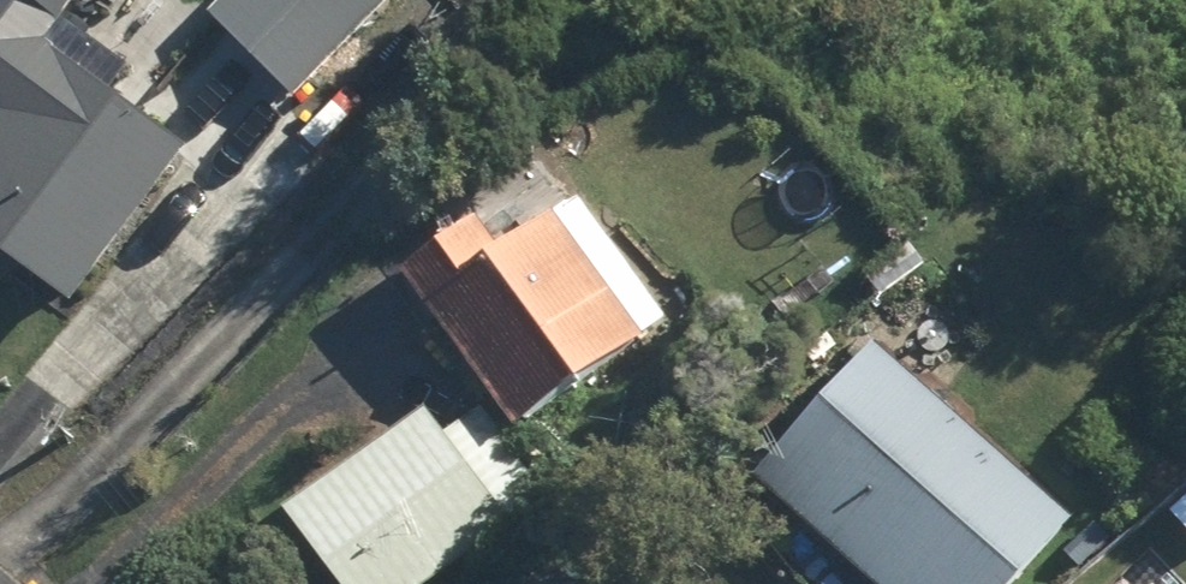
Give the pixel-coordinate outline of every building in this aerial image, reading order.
[(6,113),(0,121),(0,249),(77,306),(194,148),(49,43),(79,0),(0,0),(0,109),(6,113)] [(303,93),(396,0),(235,0),(222,14),(303,93)] [(430,303),(522,429),(648,337),(560,211),(505,251),(484,223),(396,287),(415,314),(430,303)] [(881,267),(897,287),(931,260),(915,240),(881,267)] [(881,583),(1023,583),(1076,526),(879,348),(762,478),(881,583)] [(352,583),(444,583),(522,525),(434,410),(299,515),(352,583)] [(1093,510),(1120,538),(1155,501),(1128,475),(1093,510)] [(1113,539),(1093,521),(1067,549),(1086,567),(1113,539)]
